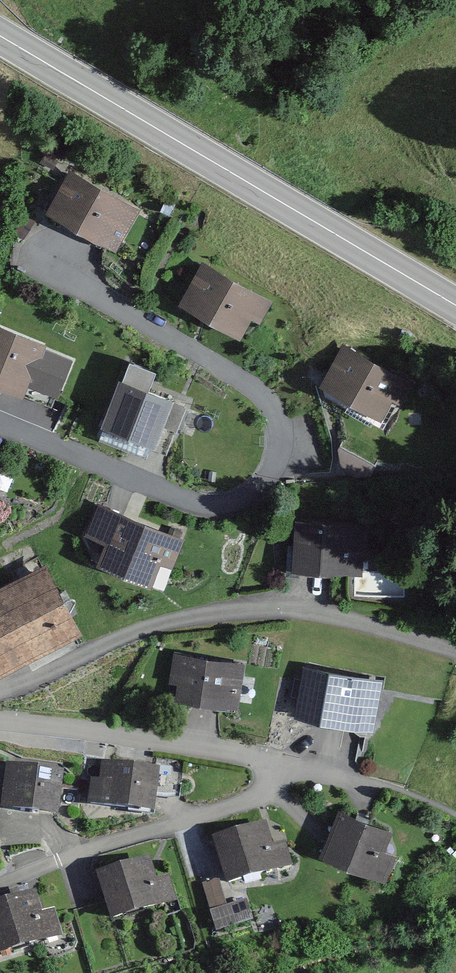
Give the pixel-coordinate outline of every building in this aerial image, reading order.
[(139,211),(68,171),(44,213),(106,248),(118,228),(127,232),(139,211)] [(276,304),(201,262),(177,304),(241,341),(252,321),(263,325),(276,304)] [(0,324),(0,387),(26,397),(35,373),(45,373),(56,344),(0,324)] [(411,389),(341,351),(323,386),(383,418),(391,403),(401,408),(411,389)] [(187,403),(118,376),(103,415),(112,437),(160,450),(168,423),(179,426),(187,403)] [(184,540),(95,505),(83,535),(104,543),(95,566),(151,588),(160,564),(173,569),(184,540)] [(367,529),(294,525),(292,573),(364,577),(367,529)] [(0,587),(0,679),(84,638),(47,564),(0,587)] [(245,667),(175,654),(167,697),(237,710),(245,667)] [(383,680),(303,665),(293,717),(374,731),(383,680)] [(100,785),(89,784),(86,806),(156,814),(161,768),(103,761),(100,785)] [(60,772),(7,765),(2,809),(55,816),(60,772)] [(393,834),(335,812),(318,855),(386,881),(396,857),(385,853),(393,834)] [(266,830),(215,843),(227,889),(295,872),(288,845),(270,845),(266,830)] [(148,861),(96,878),(112,924),(176,902),(168,877),(155,881),(148,861)] [(218,880),(202,889),(216,937),(252,926),(244,902),(226,907),(218,880)] [(0,905),(0,957),(65,937),(55,908),(40,912),(34,894),(0,905)]
